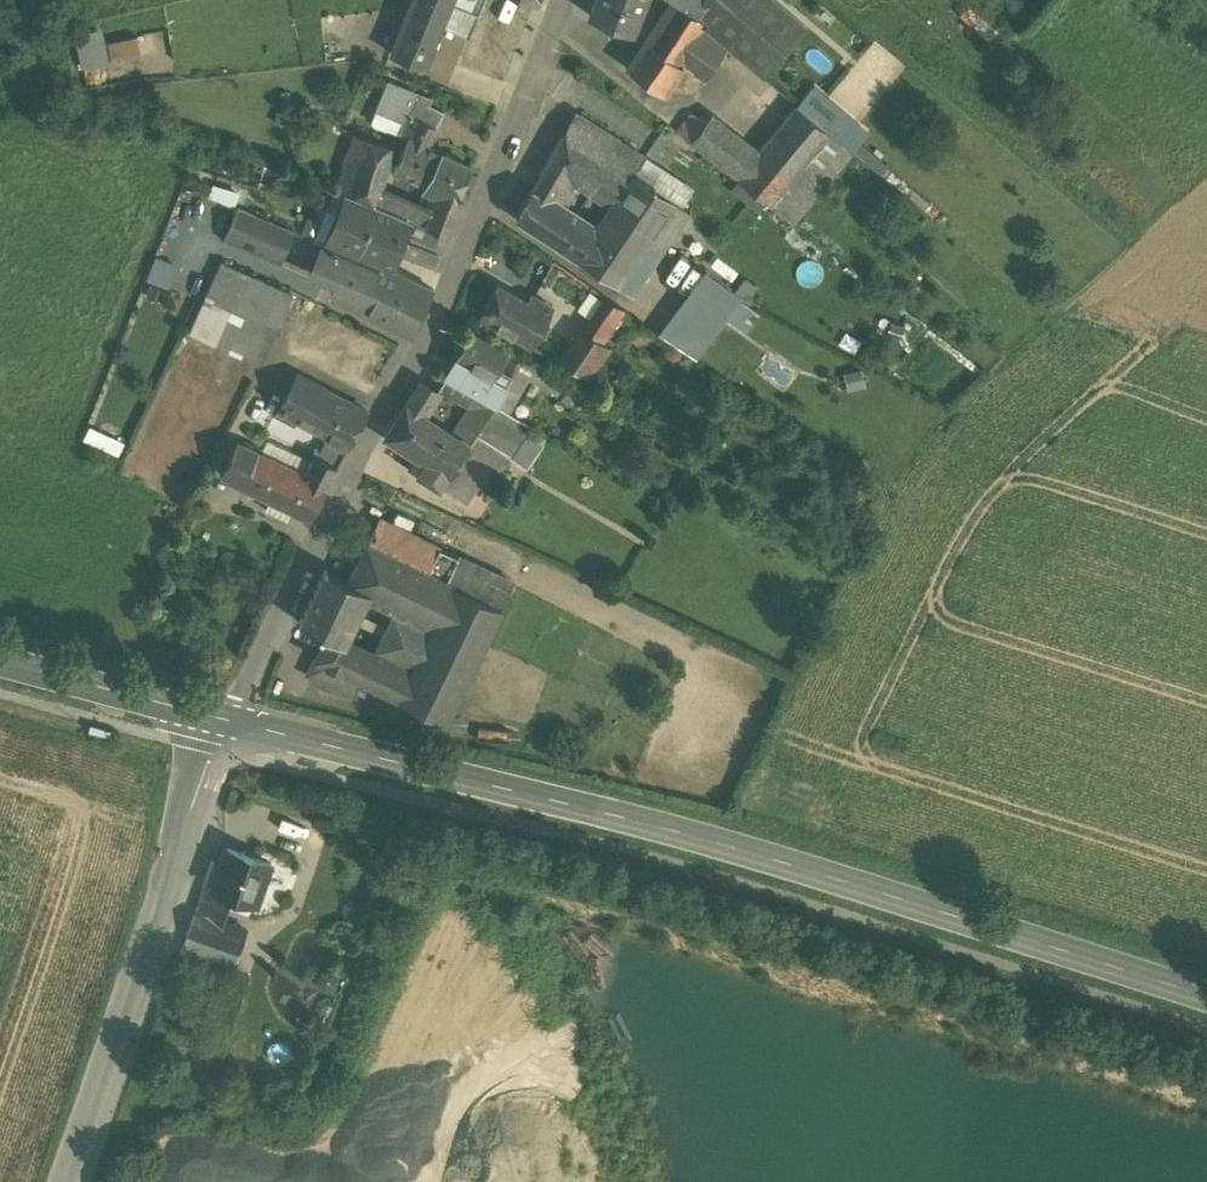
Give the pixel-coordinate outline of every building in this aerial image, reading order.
[(390,53),(425,66),(442,25),(451,3),(452,0),(412,0),(390,53)] [(451,3),(477,14),(483,0),(452,0),(451,3)] [(475,21),(468,36),(517,57),(525,35),(532,38),(545,5),(537,1),(534,0),(491,0),(516,11),(510,27),(503,24),(500,31),(475,21)] [(589,15),(630,31),(643,0),(595,0),(589,15)] [(626,67),(663,92),(673,78),(689,56),(709,71),(727,46),(704,26),(707,22),(696,14),(674,0),(672,0),(626,67)] [(696,14),(705,0),(674,0),(696,14)] [(777,0),(705,0),(696,14),(707,22),(704,26),(727,46),(761,75),(805,24),(777,0)] [(477,14),(451,3),(442,25),(468,36),(475,21),(477,14)] [(97,24),(71,30),(80,66),(106,60),(97,24)] [(134,33),(104,40),(109,61),(139,54),(134,33)] [(689,56),(673,78),(694,93),(709,71),(689,56)] [(432,97),(388,80),(380,98),(387,101),(381,116),(405,126),(410,115),(417,98),(429,104),(432,97)] [(857,126),(811,87),(796,105),(829,132),(842,144),(857,126)] [(429,104),(417,98),(410,115),(436,127),(444,111),(429,104)] [(796,105),(760,149),(792,176),(804,162),(829,132),(796,105)] [(645,157),(575,112),(562,135),(630,179),(634,173),(645,157)] [(691,112),(677,131),(689,141),(705,120),(691,112)] [(436,127),(410,115),(405,126),(402,135),(408,137),(394,170),(425,184),(441,151),(428,145),(436,127)] [(755,155),(708,118),(705,120),(689,141),(770,204),(788,181),(755,155)] [(829,132),(804,162),(827,182),(851,151),(842,144),(829,132)] [(391,146),(355,134),(347,158),(346,158),(337,188),(372,203),(377,187),(391,146)] [(630,179),(562,135),(541,172),(567,189),(573,188),(580,177),(616,201),(630,179)] [(792,176),(760,149),(755,155),(788,181),(792,176)] [(471,166),(441,151),(425,184),(439,191),(455,198),(457,196),(471,166)] [(788,181),(770,204),(793,222),(827,182),(804,162),(792,176),(788,181)] [(644,242),(660,252),(689,210),(634,173),(630,179),(616,201),(605,215),(644,242)] [(328,209),(398,239),(407,217),(406,217),(372,203),(337,188),(334,187),(325,208),(328,209)] [(431,210),(377,187),(372,203),(406,217),(407,217),(425,225),(431,210)] [(594,231),(532,190),(516,217),(576,257),(594,231)] [(455,198),(439,191),(432,207),(455,219),(463,199),(457,196),(455,198)] [(292,230),(238,207),(225,238),(279,260),(292,230)] [(431,210),(425,225),(448,235),(455,219),(432,207),(431,210)] [(398,239),(328,209),(315,240),(323,243),(379,266),(385,252),(391,254),(398,239)] [(644,242),(605,215),(594,231),(576,257),(632,293),(660,252),(644,242)] [(323,243),(313,265),(316,271),(338,281),(332,291),(360,305),(358,308),(405,331),(416,329),(434,290),(433,290),(433,289),(379,266),(323,243)] [(214,278),(156,251),(145,279),(163,287),(154,306),(177,317),(174,324),(191,332),(214,278)] [(291,292),(222,262),(214,278),(191,332),(259,362),(291,292)] [(742,297),(708,272),(694,291),(727,317),(742,297)] [(529,305),(495,287),(478,318),(482,320),(530,345),(551,307),(533,297),(529,305)] [(727,317),(694,291),(680,309),(714,335),(727,317)] [(624,308),(606,296),(584,329),(602,341),(624,308)] [(714,335),(680,309),(661,334),(696,358),(714,335)] [(584,329),(583,328),(562,359),(588,377),(609,346),(602,341),(584,329)] [(504,351),(471,332),(445,377),(494,407),(496,408),(507,388),(506,387),(489,377),(504,351)] [(521,360),(506,387),(507,388),(519,394),(528,378),(534,367),(521,360)] [(563,384),(534,367),(528,378),(557,394),(563,384)] [(347,399),(298,373),(278,409),(327,435),(320,449),(340,460),(367,410),(347,399)] [(494,407),(445,377),(437,389),(438,390),(469,409),(486,420),(494,407)] [(437,389),(421,380),(416,388),(432,399),(438,390),(437,389)] [(432,399),(416,388),(405,404),(422,415),(432,399)] [(519,394),(507,388),(496,408),(508,415),(519,394)] [(422,415),(405,404),(385,435),(424,461),(448,477),(449,477),(469,446),(452,435),(422,415)] [(486,420),(476,435),(513,459),(530,428),(508,415),(496,408),(494,407),(486,420)] [(469,409),(452,435),(469,446),(476,435),(486,420),(469,409)] [(298,470),(237,440),(221,473),(272,499),(281,504),(298,470)] [(340,460),(320,449),(316,456),(336,466),(337,466),(340,460)] [(307,474),(298,470),(281,504),(290,508),(309,518),(336,466),(316,456),(307,474)] [(448,477),(424,461),(416,474),(440,490),(448,477)] [(281,504),(272,499),(267,509),(285,518),(290,508),(281,504)] [(513,582),(379,518),(367,542),(453,583),(501,607),(513,582)] [(453,583),(367,542),(349,581),(366,589),(365,591),(398,607),(433,624),(453,583)] [(349,581),(325,569),(299,622),(326,635),(340,642),(341,640),(365,591),(366,589),(349,581)] [(410,672),(398,697),(446,720),(501,607),(453,583),(433,624),(410,672)] [(433,624),(398,607),(374,656),(410,672),(433,624)] [(374,656),(341,640),(340,642),(326,635),(315,658),(358,678),(398,697),(410,672),(374,656)] [(358,678),(315,658),(308,673),(350,693),(358,678)] [(88,730),(109,735),(111,729),(89,723),(88,730)] [(270,862),(226,847),(221,862),(215,860),(211,871),(217,874),(213,886),(256,902),(270,862)] [(247,929),(195,911),(187,933),(219,944),(239,951),(247,929)] [(219,944),(187,933),(180,953),(212,964),(219,944)] [(239,951),(219,944),(212,964),(232,971),(239,951)]
